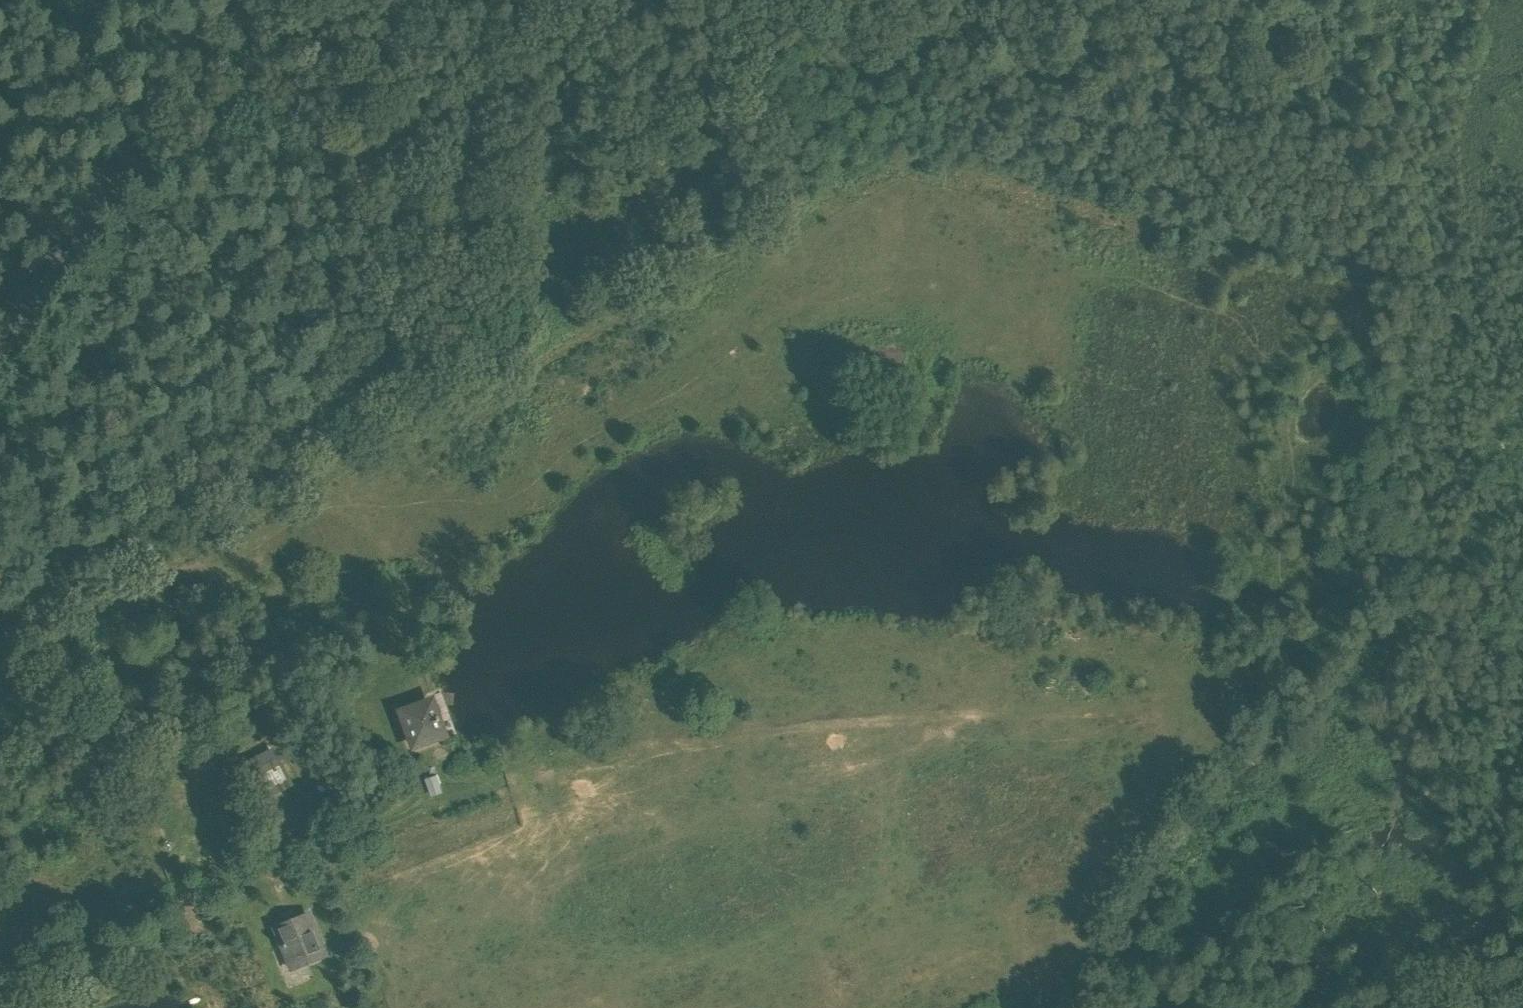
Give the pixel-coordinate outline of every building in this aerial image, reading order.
[(429,697),(397,709),(412,752),(444,741),(429,697)] [(280,758),(250,773),(264,802),(295,786),(280,758)] [(214,923),(227,918),(224,910),(211,915),(214,923)] [(311,964),(329,956),(311,911),(272,926),(278,943),(287,965),(290,972),(307,965),(311,964)]
